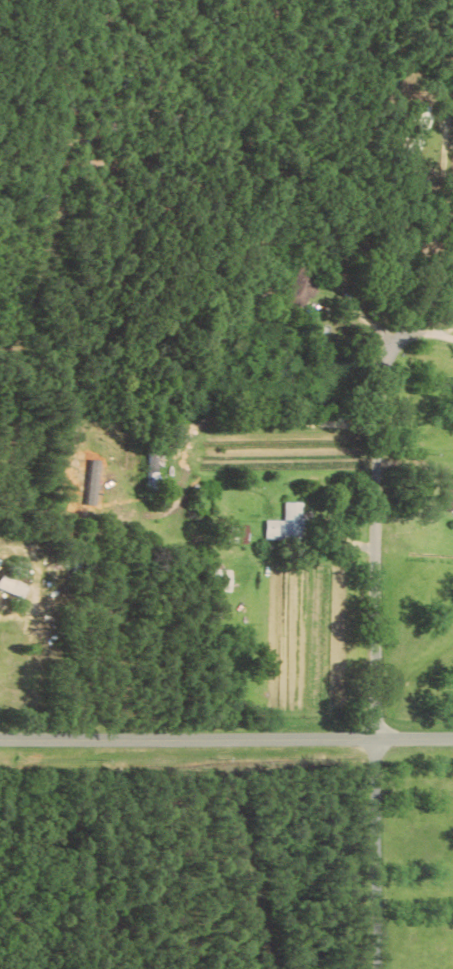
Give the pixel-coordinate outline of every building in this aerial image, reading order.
[(316,307),(315,270),(291,270),(291,308),(316,307)] [(288,520),(269,520),(268,539),(306,541),(308,502),(289,501),(288,520)] [(251,544),(252,525),(237,525),(236,543),(251,544)] [(234,570),(218,570),(218,591),(233,592),(234,570)] [(2,575),(0,580),(0,589),(22,597),(28,584),(2,575)]
